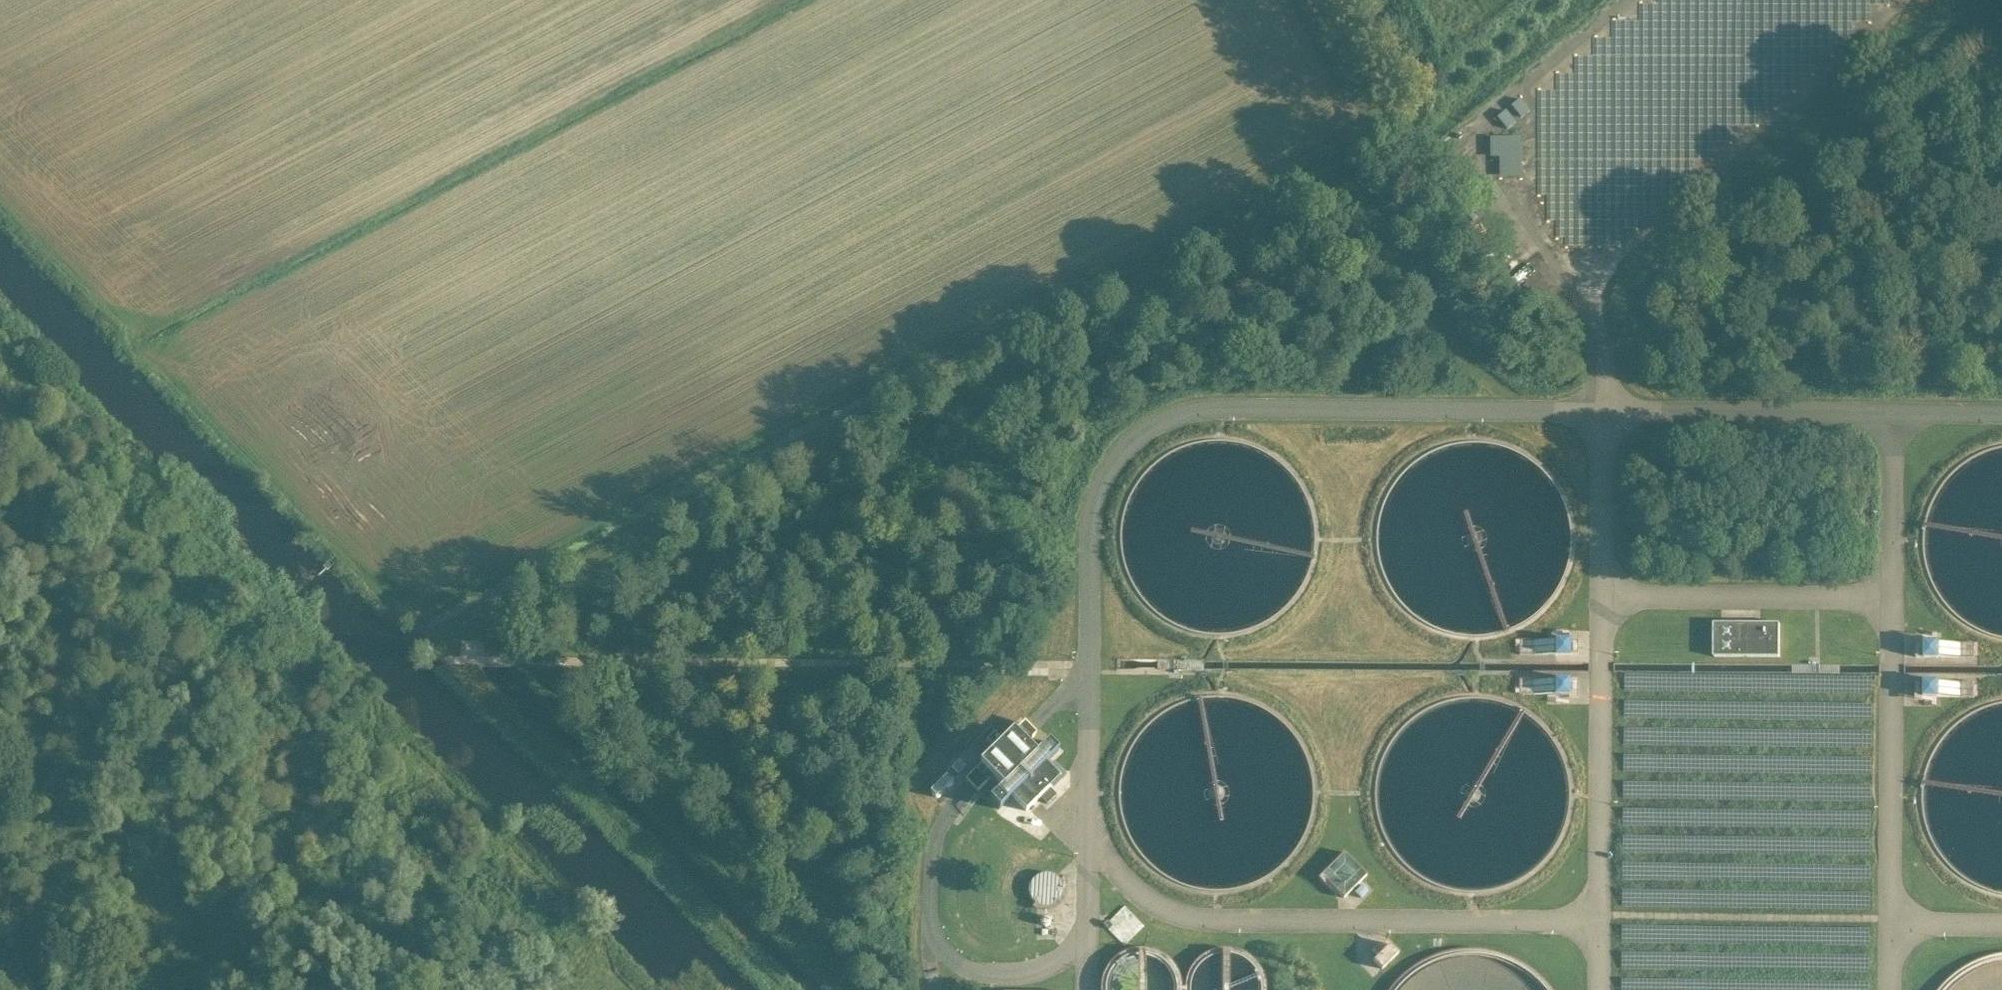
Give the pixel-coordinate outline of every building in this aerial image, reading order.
[(1715,622),(1714,655),(1780,656),(1780,623),(1761,622),(1722,622),(1715,622)] [(1519,639),(1519,654),(1577,654),(1577,639),(1561,639),(1547,639),(1519,639)] [(1925,642),(1917,642),(1917,657),(1974,657),(1974,650),(1974,641),(1942,642),(1925,642)] [(1576,679),(1519,680),(1519,695),(1547,694),(1555,694),(1576,694),(1576,679)] [(1917,681),(1917,695),(1925,695),(1942,695),(1973,696),(1974,689),(1974,682),(1917,681)] [(991,754),(968,777),(980,790),(993,777),(1003,787),(990,800),(999,809),(1012,797),(1026,811),(1040,797),(1047,804),(1057,794),(1053,791),(1050,788),(1060,778),(1049,768),(1046,764),(1058,751),(1049,742),(1036,754),(1026,744),(1035,736),(1034,735),(1022,724),(1022,723),(1003,742),(990,729),(978,740),(991,754)] [(1344,852),(1322,874),(1344,897),(1362,879),(1367,874),(1344,852)] [(1027,900),(1056,901),(1057,874),(1029,873),(1027,900)] [(1104,924),(1125,945),(1145,925),(1125,904),(1104,924)] [(1390,944),(1373,961),(1382,970),(1399,952),(1390,944)] [(1178,988),(1177,980),(1175,973),(1172,968),(1167,962),(1162,957),(1155,953),(1145,951),(1139,951),(1131,952),(1124,954),(1119,958),(1113,962),(1109,969),(1106,975),(1104,982),(1103,989),(1178,989),(1178,988)] [(1262,985),(1260,977),(1257,971),(1252,964),(1245,958),(1237,955),(1229,953),(1224,953),(1215,955),(1209,957),(1204,960),(1199,964),(1195,970),(1191,977),(1189,983),(1188,989),(1263,989),(1262,985)]
